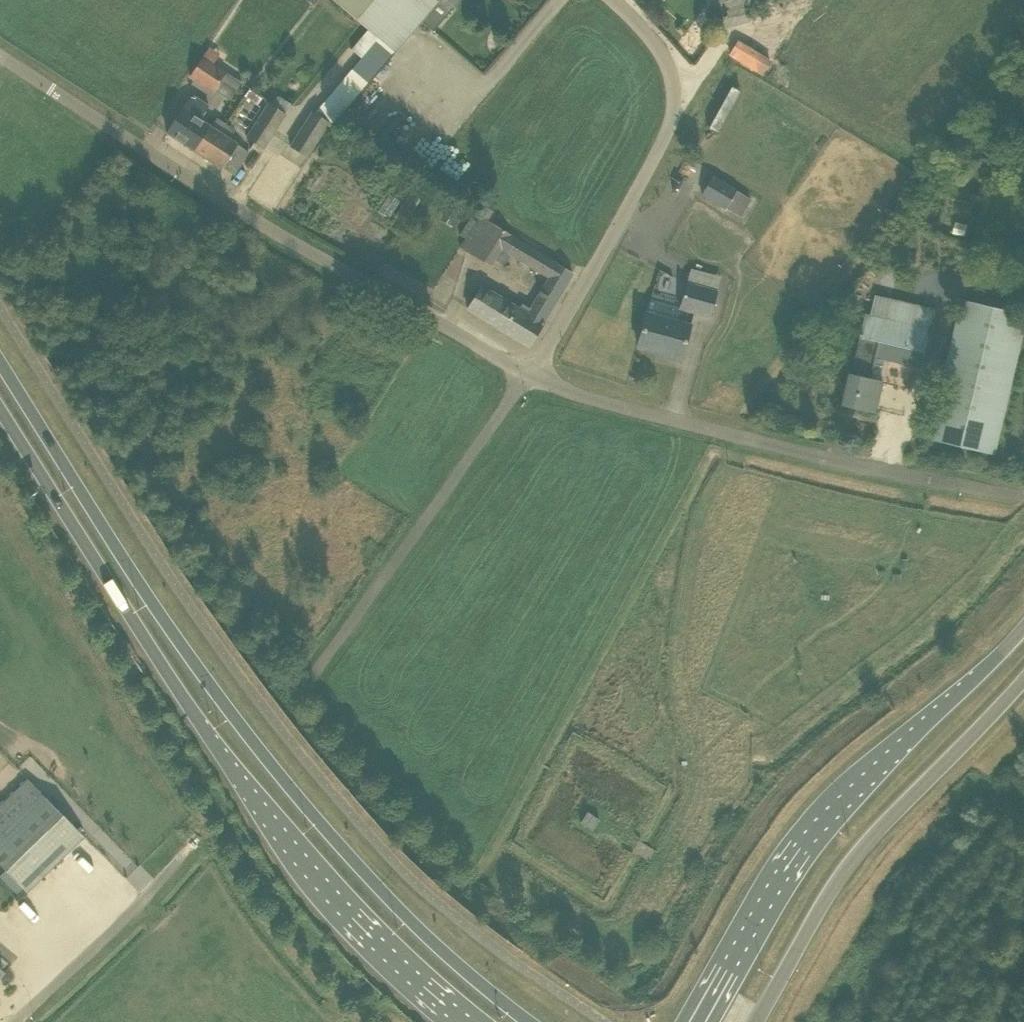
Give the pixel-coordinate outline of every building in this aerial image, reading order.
[(368,29),(395,52),(422,21),(433,30),(450,10),(449,9),(456,0),(334,0),(368,29)] [(307,156),(318,139),(327,125),(331,128),(395,52),(368,29),(352,49),(362,57),(315,112),(312,111),(290,146),(307,156)] [(728,56),(761,76),(771,60),(737,40),(728,56)] [(213,91),(215,89),(231,98),(242,81),(227,71),(228,70),(209,57),(213,50),(209,47),(201,59),(190,76),(213,91)] [(732,86),(709,127),(717,132),(741,90),(732,86)] [(1012,90),(1009,95),(1017,99),(1020,94),(1012,90)] [(198,123),(211,105),(195,95),(185,110),(183,108),(167,132),(196,151),(208,130),(198,123)] [(269,102),(257,120),(247,137),(263,148),(286,113),(291,103),(278,95),(273,105),(269,102)] [(223,167),(233,174),(246,155),(208,130),(196,151),(223,167)] [(413,183),(394,171),(390,177),(398,182),(392,190),(404,198),(413,183)] [(702,194),(726,208),(741,216),(751,199),(736,191),(712,177),(702,194)] [(455,220),(460,212),(449,205),(444,213),(455,220)] [(543,322),(573,273),(509,234),(488,220),(494,211),(485,206),(480,216),(479,215),(460,246),(491,265),(500,249),(548,277),(530,307),(522,303),(520,306),(483,284),(468,308),(529,346),(544,322),(543,322)] [(680,307),(710,316),(716,293),(686,285),(680,307)] [(923,368),(932,329),(937,310),(877,295),(872,314),(867,313),(858,352),(878,357),(923,368)] [(930,439),(995,454),(1023,331),(1023,313),(963,299),(930,439)] [(680,360),(686,341),(690,325),(646,313),(638,345),(665,353),(664,356),(680,360)] [(846,403),(877,411),(884,382),(872,379),(878,357),(858,352),(846,403)] [(70,821),(28,779),(0,806),(0,864),(27,892),(84,836),(70,821)] [(593,830),(600,819),(587,811),(580,823),(593,830)]
